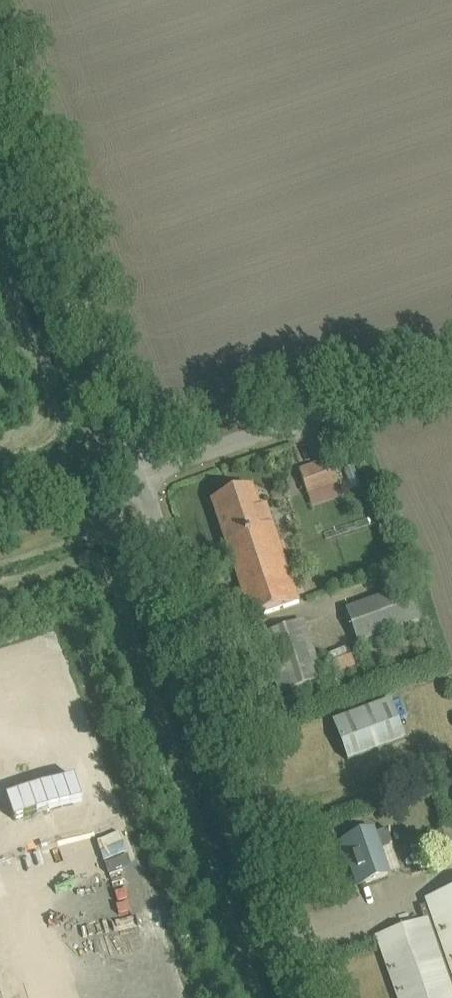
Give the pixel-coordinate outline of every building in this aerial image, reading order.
[(308,494),(337,485),(330,461),(300,470),(308,494)] [(259,508),(252,488),(212,502),(252,619),(300,602),(267,505),(259,508)] [(410,587),(347,609),(359,643),(421,622),(410,587)] [(304,621),(259,637),(279,694),(324,679),(304,621)] [(352,654),(329,654),(330,671),(353,670),(352,654)] [(296,709),(293,698),(282,702),(286,712),(296,709)] [(405,740),(390,700),(332,721),(347,762),(405,740)] [(359,884),(360,886),(379,879),(402,871),(388,830),(372,835),(371,832),(344,841),(351,860),(352,860),(360,884),(359,884)] [(420,908),(426,924),(379,941),(399,997),(451,997),(451,897),(420,908)]
